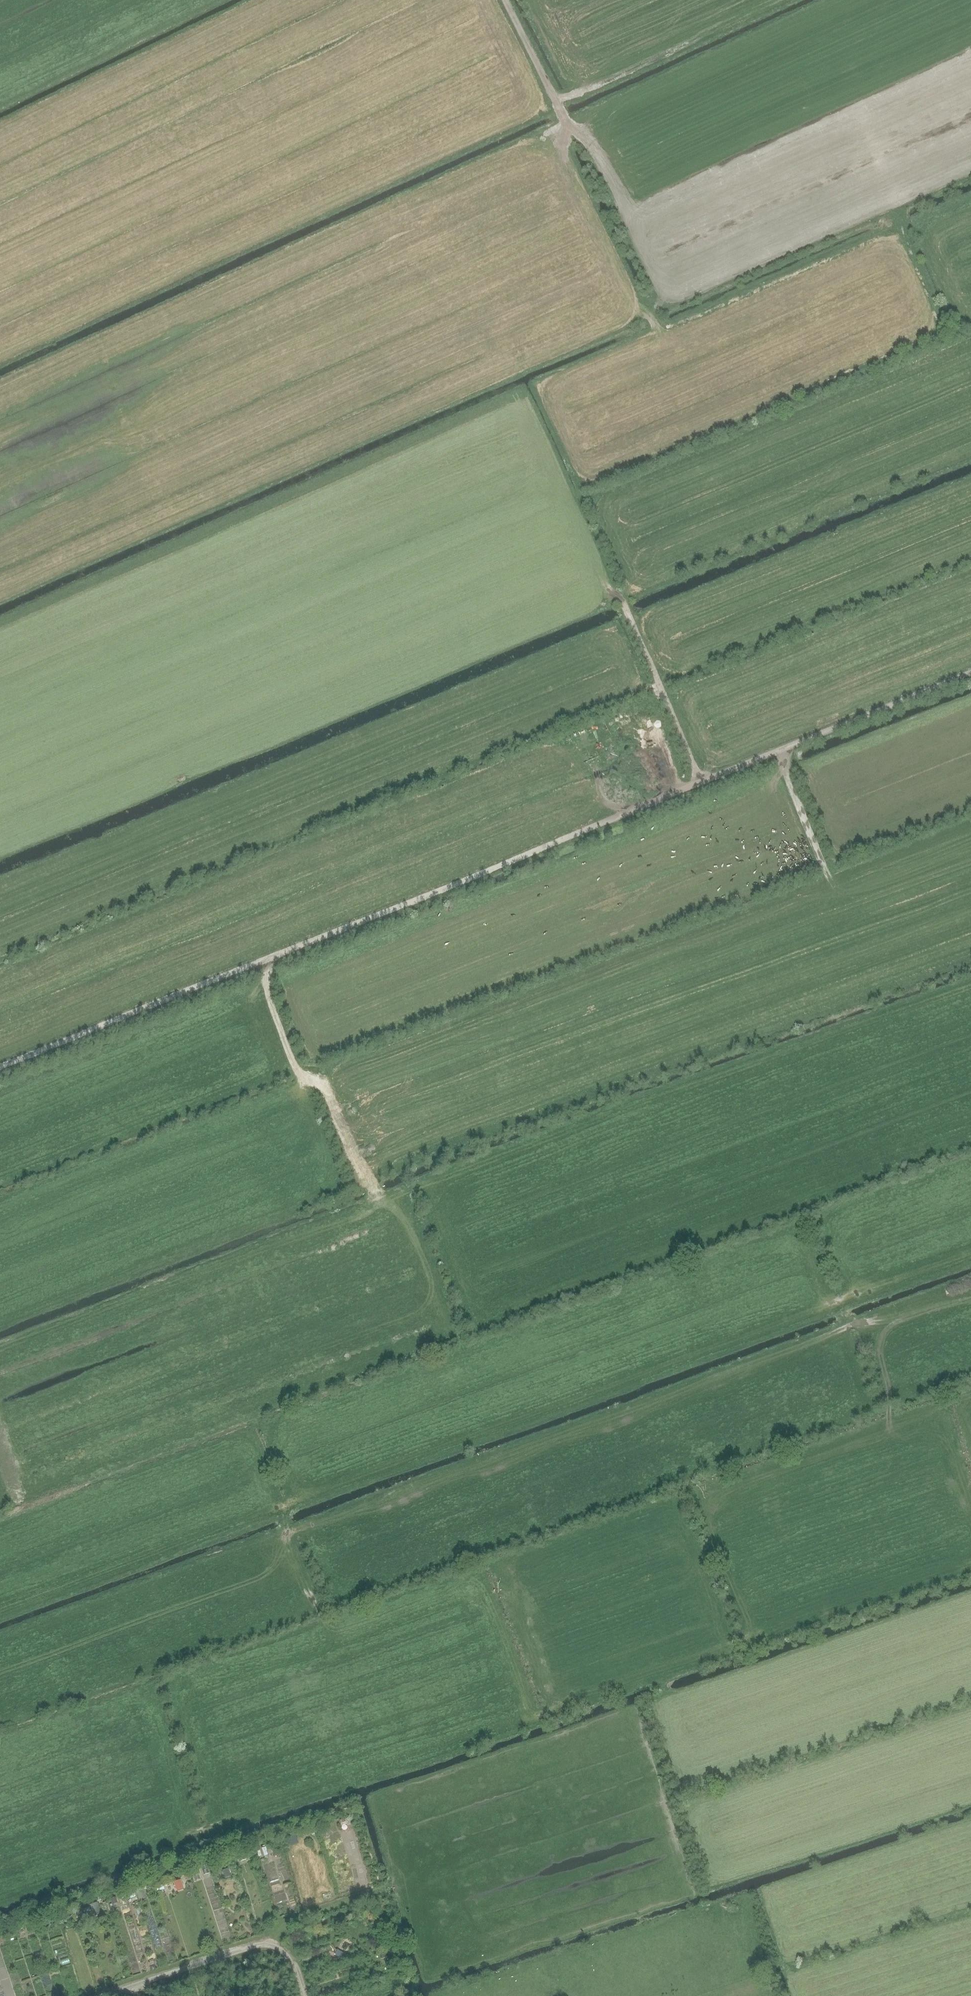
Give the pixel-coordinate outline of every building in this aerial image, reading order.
[(177,1890),(184,1888),(182,1878),(174,1881),(177,1890)] [(82,1907),(86,1918),(102,1912),(98,1901),(82,1907)] [(337,1948),(334,1953),(342,1959),(345,1954),(337,1948)]
